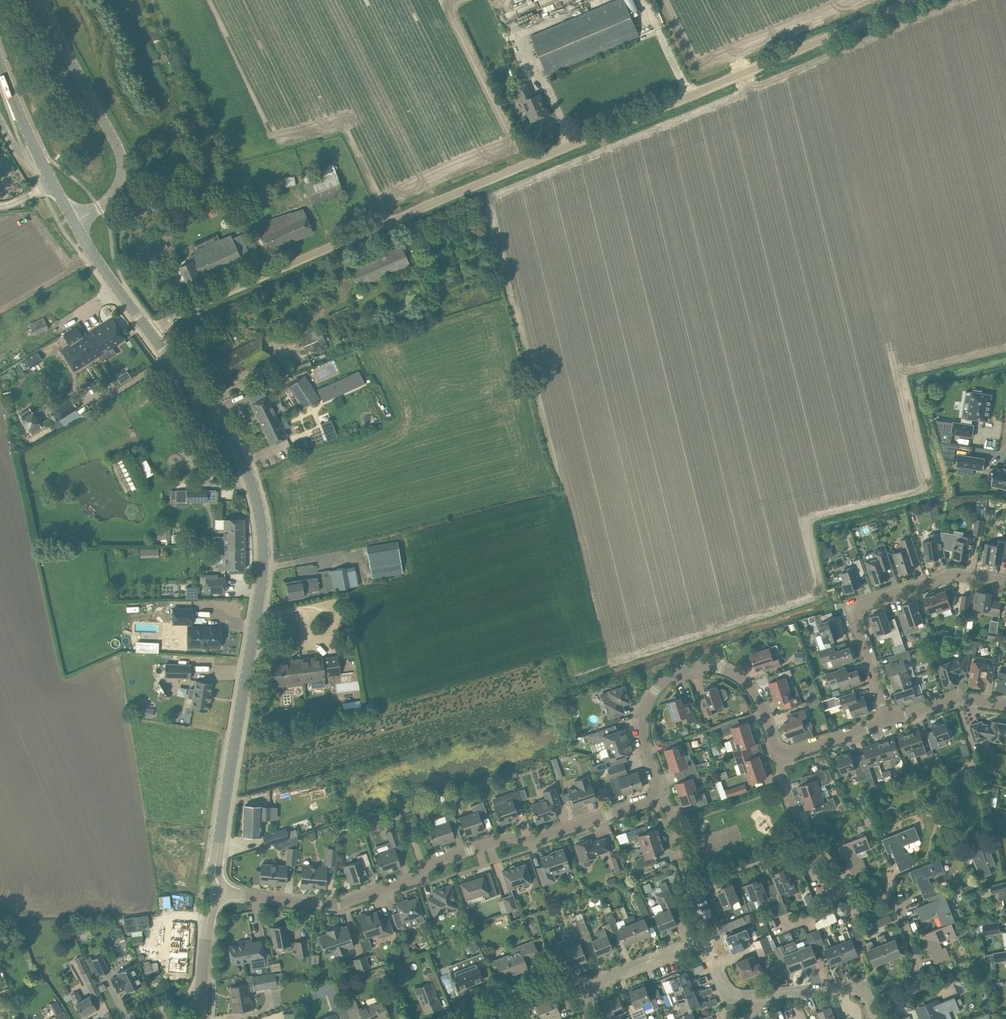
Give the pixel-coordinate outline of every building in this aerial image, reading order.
[(547,74),(640,36),(625,0),(616,0),(531,36),(547,74)] [(537,1),(538,7),(542,5),(546,17),(558,13),(556,6),(560,5),(558,0),(539,0),(537,1)] [(531,122),(549,114),(540,93),(533,97),(527,83),(516,87),(531,122)] [(343,194),(336,173),(333,164),(302,174),(305,184),(303,184),(310,205),(343,194)] [(287,193),(286,186),(295,185),(294,177),(274,178),(274,187),(279,187),(279,190),(280,194),(287,193)] [(256,230),(260,237),(265,247),(270,256),(275,253),(274,251),(282,247),(313,232),(309,223),(303,209),(268,222),(268,224),(256,230)] [(248,253),(244,244),(240,235),(232,239),(230,235),(194,252),(195,254),(192,256),(190,260),(191,262),(180,267),(186,281),(198,276),(197,276),(203,273),(204,274),(240,257),(248,253)] [(410,265),(401,246),(350,269),(356,282),(361,280),(364,285),(410,265)] [(169,261),(163,264),(167,271),(173,267),(169,261)] [(44,318),(29,324),(31,328),(27,330),(30,336),(33,334),(34,335),(49,329),(44,318)] [(87,334),(100,355),(125,339),(113,318),(87,334)] [(74,371),(100,355),(87,334),(84,336),(83,334),(81,335),(76,326),(68,332),(63,335),(70,345),(61,350),(74,371)] [(274,331),(261,338),(266,347),(279,340),(288,335),(288,334),(283,326),(274,331)] [(320,329),(300,337),(307,355),(328,346),(320,329)] [(226,380),(235,376),(236,375),(235,373),(269,354),(266,347),(261,338),(260,337),(215,360),(226,380)] [(365,385),(358,371),(317,389),(323,403),(365,385)] [(320,398),(305,376),(289,387),(304,409),(320,398)] [(987,421),(989,409),(991,395),(981,393),(981,391),(975,390),(974,392),(972,392),(969,413),(962,412),(961,422),(954,421),(952,433),(972,436),(973,425),(972,425),(972,418),(987,421)] [(80,406),(73,395),(64,400),(64,401),(53,408),(59,419),(80,406)] [(261,400),(252,404),(264,428),(279,421),(267,397),(261,400)] [(22,419),(28,429),(29,429),(31,433),(41,427),(38,423),(39,423),(32,413),(29,409),(20,415),(22,419)] [(329,416),(319,420),(328,442),(338,438),(329,416)] [(57,421),(53,423),(58,430),(63,426),(59,419),(57,421)] [(279,421),(264,428),(272,445),(281,440),(287,437),(279,421)] [(985,459),(958,454),(956,465),(983,470),(985,459)] [(146,458),(138,462),(145,476),(153,472),(146,458)] [(1004,468),(1004,469),(994,467),(993,472),(991,472),(989,473),(988,478),(990,480),(992,480),(991,485),(1001,486),(1001,487),(1005,488),(1005,468),(1004,468)] [(186,502),(207,502),(207,490),(186,490),(177,490),(177,501),(186,501),(186,502)] [(978,501),(974,527),(973,534),(981,535),(982,528),(986,502),(978,501)] [(992,517),(993,510),(985,509),(984,516),(992,517)] [(931,515),(932,522),(939,521),(938,514),(931,515)] [(218,536),(218,544),(244,544),(244,519),(234,519),(224,519),(224,536),(218,536)] [(171,539),(170,527),(160,527),(161,540),(171,539)] [(893,553),(896,562),(899,572),(901,571),(902,573),(915,569),(913,562),(919,560),(912,537),(911,536),(909,531),(907,532),(909,537),(900,539),(903,547),(899,549),(900,551),(893,553)] [(941,532),(929,535),(930,540),(923,541),(926,561),(939,559),(938,551),(944,550),(941,532)] [(972,551),(973,541),(974,537),(961,535),(961,540),(957,540),(956,546),(954,546),(954,548),(953,547),(951,556),(968,559),(969,551),(972,551)] [(997,563),(1002,564),(1003,557),(1005,557),(1005,540),(999,539),(998,545),(986,543),(983,563),(995,564),(995,563),(997,563)] [(366,547),(372,578),(402,573),(397,542),(366,547)] [(215,552),(215,564),(218,564),(218,569),(224,569),(234,569),(244,569),(244,544),(218,544),(218,552),(215,552)] [(824,559),(833,556),(831,547),(821,550),(824,559)] [(878,581),(879,583),(884,581),(884,579),(889,578),(886,568),(892,566),(886,547),(874,551),(876,558),(866,561),(873,583),(878,581)] [(853,561),(854,564),(854,566),(847,568),(848,570),(841,573),(844,582),(842,583),(846,593),(855,590),(855,588),(862,586),(858,574),(864,572),(860,559),(853,561)] [(350,588),(350,587),(346,568),(329,571),(332,591),(350,588)] [(225,577),(205,577),(205,592),(225,592),(225,577)] [(317,577),(286,582),(289,599),(304,596),(304,593),(320,590),(317,577)] [(186,594),(197,594),(197,586),(186,587),(186,594)] [(985,592),(986,590),(979,589),(978,591),(976,591),(973,608),(981,609),(981,611),(1000,614),(1002,601),(991,599),(992,593),(985,592)] [(925,597),(928,607),(930,612),(936,610),(936,612),(951,607),(950,606),(955,604),(957,595),(948,598),(945,590),(925,597)] [(968,612),(968,606),(970,596),(962,595),(960,611),(968,612)] [(899,614),(902,624),(905,633),(918,629),(916,623),(922,621),(915,600),(902,605),(905,612),(899,614)] [(173,608),(173,624),(192,624),(193,608),(173,608)] [(885,612),(870,617),(876,635),(891,630),(885,612)] [(822,613),(815,615),(817,621),(819,622),(821,628),(820,629),(825,644),(826,648),(832,646),(830,642),(835,640),(835,638),(843,635),(841,628),(843,627),(839,615),(834,617),(822,621),(821,615),(823,615),(822,613)] [(187,626),(187,646),(221,647),(221,627),(187,626)] [(899,630),(891,632),(895,645),(903,643),(899,630)] [(996,639),(997,632),(989,631),(987,637),(996,639)] [(160,652),(160,641),(137,640),(137,651),(160,652)] [(824,649),(819,651),(823,662),(832,659),(834,666),(845,663),(854,659),(853,657),(855,657),(854,652),(852,652),(850,647),(836,651),(834,645),(832,646),(826,648),(824,649)] [(764,671),(767,670),(776,667),(781,665),(777,653),(772,654),(769,647),(750,654),(755,666),(761,664),(764,671)] [(892,683),(912,676),(909,668),(907,669),(904,659),(911,656),(909,650),(905,652),(905,651),(897,654),(899,660),(885,664),(889,675),(892,683)] [(803,662),(804,652),(795,651),(795,661),(803,662)] [(969,655),(938,666),(944,687),(954,683),(959,682),(957,678),(959,677),(958,674),(966,671),(969,655)] [(322,657),(300,659),(303,681),(311,680),(312,687),(325,685),(324,679),(325,679),(324,676),(340,674),(338,656),(322,658),(322,657)] [(281,662),(271,663),(274,685),(284,684),(300,682),(303,681),(300,659),(281,662)] [(969,685),(980,687),(984,687),(984,681),(991,682),(994,665),(987,664),(987,663),(973,661),(969,685)] [(190,678),(191,664),(165,663),(165,677),(190,678)] [(842,689),(852,685),(862,682),(857,669),(848,672),(846,667),(832,672),(826,674),(830,685),(839,682),(842,689)] [(769,682),(773,693),(789,688),(786,677),(792,675),(790,669),(787,670),(778,673),(780,679),(769,682)] [(1000,671),(997,689),(1005,691),(1005,672),(1000,671)] [(212,679),(197,676),(191,705),(207,708),(209,697),(210,697),(212,690),(210,690),(212,679)] [(911,698),(913,703),(925,699),(923,693),(916,696),(913,686),(915,685),(912,676),(892,683),(895,691),(894,691),(898,702),(911,698)] [(814,679),(806,682),(808,689),(817,686),(814,679)] [(706,697),(700,699),(705,716),(725,710),(722,700),(726,699),(728,696),(726,690),(723,689),(718,690),(717,686),(704,690),(706,697)] [(787,707),(802,702),(796,686),(790,688),(789,688),(773,693),(776,704),(785,701),(787,707)] [(608,716),(603,718),(605,725),(621,720),(621,719),(619,720),(617,714),(624,712),(621,704),(627,703),(625,698),(627,697),(626,694),(628,694),(626,687),(624,688),(624,687),(614,690),(609,692),(611,699),(604,702),(608,716)] [(867,704),(865,699),(864,696),(857,698),(855,691),(839,697),(842,704),(843,709),(850,707),(853,717),(871,711),(868,703),(867,704)] [(836,696),(822,700),(822,701),(825,709),(831,707),(842,704),(839,697),(836,697),(836,696)] [(810,705),(810,706),(822,702),(820,697),(812,699),(808,700),(810,705)] [(677,726),(675,720),(682,718),(683,724),(696,719),(691,705),(690,702),(683,704),(681,698),(668,702),(670,706),(667,706),(665,708),(663,711),(664,714),(669,728),(677,726)] [(355,704),(349,705),(350,713),(353,713),(362,711),(360,701),(354,702),(355,704)] [(153,709),(147,708),(147,704),(139,704),(140,715),(152,717),(153,709)] [(783,724),(786,735),(787,737),(792,735),(795,742),(814,736),(811,729),(806,730),(803,723),(809,722),(805,709),(787,715),(790,722),(783,724)] [(735,738),(752,733),(748,721),(740,724),(738,719),(721,724),(725,736),(733,733),(735,738)] [(985,739),(987,738),(987,737),(990,738),(990,740),(1005,742),(1005,741),(1005,723),(993,721),(992,725),(982,724),(982,721),(969,725),(975,742),(985,739)] [(932,749),(940,747),(939,746),(947,744),(945,740),(950,738),(951,738),(951,737),(952,736),(951,733),(950,731),(949,731),(946,722),(945,722),(940,724),(939,722),(932,725),(933,730),(927,733),(932,749)] [(615,725),(582,736),(584,742),(592,740),(593,740),(598,742),(603,740),(606,748),(628,741),(624,729),(615,731),(614,726),(615,725)] [(913,732),(909,733),(916,756),(918,755),(918,756),(925,754),(925,753),(927,753),(928,755),(934,753),(932,749),(927,733),(921,734),(919,729),(913,731),(913,732)] [(735,757),(752,751),(750,746),(756,744),(752,733),(735,738),(737,744),(735,745),(733,747),(734,749),(735,749),(733,750),(735,757)] [(913,764),(918,763),(916,756),(909,733),(904,735),(904,734),(898,736),(901,745),(904,755),(910,753),(911,757),(913,764)] [(884,741),(889,758),(892,767),(897,765),(896,761),(901,759),(900,756),(897,747),(894,737),(888,739),(888,740),(884,741)] [(665,749),(668,761),(685,755),(693,752),(689,741),(683,743),(681,738),(667,742),(669,748),(665,749)] [(604,762),(590,767),(592,772),(606,768),(627,761),(627,760),(625,761),(624,755),(632,753),(628,741),(606,748),(609,755),(602,758),(604,762)] [(873,744),(880,763),(886,761),(885,760),(889,758),(884,741),(880,743),(879,742),(873,744)] [(869,766),(880,763),(873,744),(863,748),(869,766)] [(720,754),(717,745),(711,747),(714,756),(720,754)] [(737,764),(743,762),(746,772),(763,766),(759,755),(754,757),(752,751),(735,757),(737,764)] [(857,774),(864,772),(859,755),(852,757),(850,752),(842,754),(843,757),(837,758),(842,774),(848,772),(850,776),(857,774)] [(693,759),(687,761),(685,755),(668,761),(672,772),(683,768),(685,774),(697,770),(708,766),(707,762),(696,765),(695,763),(694,764),(693,759)] [(558,756),(552,758),(557,779),(564,777),(558,756)] [(608,769),(610,777),(617,775),(618,778),(617,778),(623,794),(642,787),(637,772),(626,775),(625,772),(626,772),(624,764),(614,767),(608,769)] [(767,777),(763,766),(746,772),(750,783),(767,777)] [(965,770),(964,771),(968,783),(977,779),(972,768),(971,768),(970,766),(964,768),(965,770)] [(814,780),(798,786),(800,790),(798,791),(800,796),(801,795),(802,797),(821,791),(819,784),(824,782),(823,780),(828,778),(832,780),(832,779),(829,768),(823,770),(822,768),(814,771),(815,773),(812,774),(814,780)] [(680,794),(696,789),(693,778),(699,776),(697,770),(685,774),(687,779),(676,783),(680,794)] [(870,770),(864,772),(866,779),(873,777),(870,770)] [(322,781),(320,774),(314,775),(316,783),(322,781)] [(313,775),(299,779),(302,788),(316,785),(313,775)] [(596,799),(592,787),(588,776),(574,781),(577,787),(568,790),(571,799),(569,799),(572,809),(583,805),(583,804),(596,799)] [(725,791),(727,797),(747,790),(745,784),(725,791)] [(997,797),(999,787),(988,786),(990,796),(997,797)] [(531,805),(533,813),(537,823),(548,819),(548,820),(557,817),(554,810),(561,807),(555,788),(543,792),(545,798),(539,800),(540,802),(531,805)] [(683,805),(693,802),(694,802),(696,807),(708,803),(705,792),(698,794),(696,789),(680,794),(683,805)] [(803,799),(801,800),(803,805),(804,805),(806,809),(822,804),(824,810),(837,806),(834,797),(828,799),(827,796),(823,797),(821,791),(827,789),(821,791),(802,797),(803,799)] [(506,802),(494,806),(497,815),(500,824),(512,820),(511,818),(518,816),(515,807),(522,804),(517,790),(504,794),(506,802)] [(867,802),(866,796),(857,799),(859,805),(867,802)] [(466,836),(478,831),(484,830),(480,818),(488,816),(483,801),(471,806),(473,813),(460,818),(466,836)] [(417,811),(421,804),(418,802),(412,804),(414,809),(417,811)] [(243,836),(253,836),(260,837),(261,819),(269,820),(270,806),(254,806),(244,805),(243,836)] [(451,828),(458,826),(453,812),(444,815),(446,823),(428,829),(433,844),(441,841),(442,844),(455,839),(451,828)] [(308,820),(311,829),(320,826),(318,818),(308,820)] [(892,835),(882,839),(888,853),(893,851),(898,864),(900,871),(910,867),(914,865),(909,852),(905,853),(902,845),(919,839),(914,826),(904,830),(892,835)] [(286,828),(270,833),(273,844),(289,839),(286,828)] [(625,832),(628,841),(634,839),(635,842),(639,841),(641,847),(660,840),(660,839),(661,838),(659,833),(658,833),(656,829),(641,834),(639,828),(625,832)] [(400,843),(395,829),(386,832),(391,846),(400,843)] [(315,832),(307,834),(310,841),(317,839),(315,832)] [(866,835),(847,843),(837,846),(842,859),(846,857),(852,874),(866,868),(862,858),(859,859),(856,853),(871,847),(866,835)] [(286,847),(288,848),(287,863),(295,864),(298,836),(289,839),(273,844),(275,849),(279,850),(286,848),(286,847)] [(579,843),(575,844),(581,861),(583,866),(585,867),(590,866),(591,863),(589,858),(595,856),(595,854),(609,850),(605,838),(591,843),(590,839),(586,841),(585,839),(584,839),(579,841),(579,842),(579,843)] [(640,857),(635,859),(637,868),(651,864),(648,857),(664,852),(663,848),(664,847),(662,842),(661,842),(660,840),(641,847),(643,853),(639,854),(640,857)] [(988,845),(971,851),(981,877),(981,878),(992,873),(989,867),(996,864),(988,845)] [(335,865),(337,849),(328,848),(326,864),(335,865)] [(382,874),(391,871),(401,868),(394,848),(375,854),(382,874)] [(549,853),(549,854),(540,857),(543,866),(537,868),(542,885),(555,880),(553,874),(570,869),(563,848),(549,853)] [(610,855),(616,873),(625,870),(619,852),(610,855)] [(359,861),(344,866),(347,874),(350,884),(363,879),(363,881),(368,879),(364,868),(371,865),(366,853),(357,856),(359,861)] [(925,898),(929,897),(939,893),(935,882),(931,884),(929,878),(945,871),(940,859),(910,871),(915,884),(918,882),(925,898)] [(285,884),(286,874),(287,866),(262,863),(260,882),(285,884)] [(502,871),(505,881),(510,895),(502,898),(507,911),(517,908),(511,889),(522,885),(522,886),(525,888),(529,886),(530,884),(529,882),(531,882),(525,864),(502,871)] [(325,888),(326,878),(327,867),(302,865),(300,886),(325,888)] [(776,884),(770,886),(777,904),(784,901),(780,893),(787,890),(786,888),(794,885),(787,868),(776,872),(777,874),(773,876),(776,884)] [(461,883),(464,893),(466,899),(483,893),(485,899),(497,895),(496,891),(493,881),(492,881),(492,882),(486,884),(483,874),(468,879),(469,880),(461,883)] [(771,907),(777,904),(770,886),(764,888),(761,881),(757,882),(756,880),(746,884),(752,901),(760,898),(761,901),(768,898),(771,907)] [(650,882),(644,884),(647,891),(653,889),(650,882)] [(1005,882),(990,887),(992,893),(1004,890),(1005,892),(1005,897),(1005,884),(1005,882)] [(722,890),(718,891),(727,912),(734,909),(742,906),(739,900),(738,896),(736,892),(733,886),(732,883),(721,887),(722,890)] [(431,909),(433,916),(458,907),(450,885),(433,891),(435,897),(428,899),(431,909)] [(659,903),(652,907),(655,915),(654,915),(656,921),(660,930),(675,924),(670,912),(677,910),(671,896),(668,889),(662,891),(655,894),(659,903)] [(943,891),(939,893),(929,897),(930,902),(916,907),(922,920),(933,916),(932,913),(937,911),(943,927),(952,923),(955,921),(943,891)] [(424,920),(420,907),(417,898),(404,902),(404,900),(396,903),(399,912),(393,914),(397,928),(405,925),(404,921),(417,917),(418,922),(424,920)] [(628,917),(637,939),(650,934),(646,926),(652,923),(642,898),(636,901),(643,918),(635,921),(633,915),(628,917)] [(622,938),(624,944),(637,939),(628,917),(624,905),(618,908),(623,919),(616,922),(609,906),(603,908),(609,923),(611,927),(614,935),(616,941),(622,938)] [(839,906),(837,912),(840,915),(845,914),(847,909),(844,906),(839,906)] [(827,915),(831,924),(837,921),(833,910),(827,915)] [(393,933),(391,926),(387,917),(386,917),(386,918),(379,921),(376,912),(359,917),(365,936),(377,933),(379,937),(393,933)] [(893,921),(892,920),(890,914),(874,921),(877,927),(893,921)] [(148,915),(123,918),(125,932),(149,929),(148,915)] [(831,924),(827,915),(815,923),(818,929),(831,924)] [(727,930),(737,926),(746,923),(743,916),(725,923),(727,930)] [(507,921),(501,919),(501,917),(497,919),(499,923),(505,926),(509,924),(508,921),(507,921)] [(577,920),(582,933),(588,931),(583,918),(577,920)] [(188,922),(178,922),(173,921),(168,962),(168,972),(187,974),(190,929),(188,928),(188,922)] [(999,922),(983,924),(985,934),(1000,932),(999,922)] [(597,955),(612,949),(607,937),(614,935),(611,927),(609,923),(601,926),(602,929),(596,931),(598,937),(591,940),(597,955)] [(935,963),(945,959),(949,957),(945,946),(942,948),(939,942),(957,935),(952,923),(943,927),(920,935),(925,948),(929,946),(935,963)] [(272,927),(271,928),(274,947),(290,944),(290,942),(291,942),(290,935),(289,935),(287,925),(279,926),(277,925),(275,925),(273,925),(272,927)] [(354,946),(350,935),(347,926),(341,928),(340,926),(327,930),(327,933),(319,936),(321,942),(319,943),(321,950),(323,949),(325,955),(334,952),(335,955),(349,950),(348,948),(354,946)] [(866,943),(866,942),(860,928),(855,930),(861,945),(866,943)] [(733,953),(742,949),(745,948),(744,948),(750,945),(747,937),(749,936),(746,929),(727,937),(733,953)] [(831,964),(845,959),(839,943),(835,934),(833,935),(836,944),(832,946),(828,938),(823,940),(819,930),(813,932),(821,955),(827,953),(831,964)] [(855,947),(861,945),(855,930),(849,932),(848,930),(842,932),(846,940),(841,943),(837,933),(835,934),(839,943),(845,959),(858,954),(855,947)] [(817,960),(816,957),(821,955),(813,932),(806,935),(808,939),(803,941),(806,947),(798,950),(804,965),(817,960)] [(882,944),(888,959),(901,954),(895,939),(887,942),(884,933),(878,936),(881,944),(882,944)] [(131,937),(126,937),(126,939),(130,946),(132,946),(143,944),(142,935),(131,937)] [(585,960),(576,936),(566,940),(566,939),(555,943),(559,955),(565,953),(571,966),(585,960)] [(757,949),(770,943),(767,936),(754,941),(757,949)] [(472,937),(461,941),(464,948),(469,946),(472,953),(478,951),(472,937)] [(237,942),(238,944),(228,946),(232,964),(264,958),(261,940),(253,942),(252,939),(237,942)] [(303,941),(296,942),(297,946),(298,956),(307,954),(305,940),(303,941)] [(555,949),(551,940),(546,943),(549,951),(555,949)] [(872,940),(866,942),(866,943),(875,965),(888,959),(882,944),(881,944),(874,947),(872,940)] [(496,960),(499,968),(503,978),(518,971),(518,970),(521,969),(521,970),(527,968),(526,965),(525,965),(524,962),(525,962),(523,959),(537,953),(532,941),(511,949),(512,953),(496,960)] [(770,943),(757,949),(760,956),(773,951),(770,943)] [(791,971),(804,965),(798,950),(790,953),(788,947),(783,949),(782,945),(776,947),(781,962),(787,960),(791,971)] [(995,961),(1005,960),(1005,951),(994,953),(984,955),(986,963),(995,961)] [(82,955),(75,958),(81,972),(88,969),(82,955)] [(92,959),(100,976),(109,971),(101,955),(92,959)] [(358,972),(369,968),(365,955),(353,959),(358,972)] [(762,970),(760,963),(757,963),(754,955),(748,958),(748,957),(737,962),(743,977),(762,970)] [(451,972),(454,980),(458,989),(468,985),(468,984),(472,983),(472,984),(483,979),(480,970),(486,968),(487,968),(483,956),(475,959),(476,962),(451,972)] [(143,962),(145,975),(159,972),(158,962),(150,963),(149,961),(143,962)] [(127,992),(141,985),(132,965),(117,972),(119,975),(111,979),(117,992),(125,988),(127,992)] [(678,974),(679,976),(674,978),(670,980),(664,982),(669,994),(675,991),(684,988),(683,986),(691,983),(690,980),(688,974),(694,971),(692,966),(686,969),(686,971),(678,974)] [(89,970),(82,974),(88,987),(95,983),(89,970)] [(441,988),(438,978),(435,970),(425,974),(428,983),(424,985),(415,988),(425,1013),(441,1006),(434,990),(441,987),(441,988)] [(275,972),(252,976),(255,990),(277,986),(277,985),(275,973),(275,972)] [(966,977),(954,982),(959,993),(970,989),(966,977)] [(696,978),(690,980),(691,983),(683,986),(684,988),(675,991),(669,994),(673,1004),(679,1002),(688,999),(687,997),(696,994),(695,991),(692,985),(698,982),(696,978)] [(77,991),(71,995),(76,1003),(75,1004),(82,1015),(87,1012),(89,1015),(97,1010),(95,1007),(95,1006),(104,1001),(95,983),(88,987),(92,995),(89,996),(82,1000),(77,991)] [(232,995),(230,995),(231,1001),(233,1012),(253,1008),(250,993),(248,983),(246,984),(231,987),(232,995)] [(311,988),(313,997),(330,993),(333,1004),(340,1002),(338,992),(334,993),(331,983),(311,988)] [(629,1005),(634,1018),(635,1018),(648,1018),(642,1004),(650,1001),(652,1007),(658,1005),(652,989),(647,991),(645,985),(630,991),(635,1003),(629,1005)] [(679,1002),(681,1006),(676,1014),(674,1015),(675,1018),(684,1014),(683,1013),(692,1010),(693,1010),(692,1008),(700,1005),(699,1002),(696,996),(703,993),(701,989),(695,991),(696,994),(687,997),(688,999),(679,1002)] [(46,991),(37,996),(41,1005),(50,1000),(46,991)] [(634,1018),(629,1005),(623,1007),(619,996),(603,1002),(610,1017),(619,1013),(621,1018),(631,1018),(634,1018)] [(943,1013),(952,1009),(954,1013),(960,1010),(959,1006),(963,1004),(961,998),(956,1000),(955,996),(939,1003),(938,999),(925,1004),(928,1010),(932,1018),(946,1018),(943,1013)] [(535,1005),(539,1014),(540,1018),(553,1013),(554,1015),(560,1013),(555,1001),(554,1002),(553,999),(554,998),(535,1005)] [(986,1011),(994,1010),(992,999),(984,1000),(986,1011)] [(343,1004),(349,1018),(361,1018),(363,1018),(381,1018),(388,1016),(382,1000),(359,1009),(355,1000),(354,1000),(343,1004)] [(322,1018),(349,1018),(343,1004),(332,1008),(334,1014),(322,1018)] [(838,1017),(836,1018),(834,1014),(836,1013),(837,1014),(837,1013),(834,1014),(831,1006),(818,1011),(821,1018),(839,1018),(838,1017)] [(675,1018),(695,1018),(692,1010),(683,1013),(684,1014),(675,1018)] [(928,1010),(920,1013),(922,1018),(932,1018),(928,1010)]
